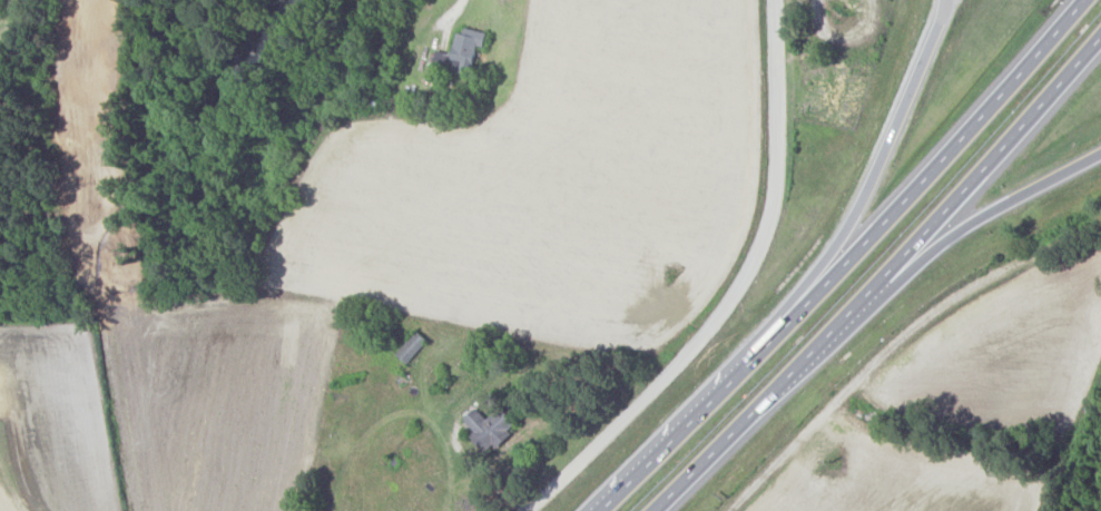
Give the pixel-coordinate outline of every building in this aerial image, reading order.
[(468,73),(474,47),(484,49),(488,33),(461,27),(455,55),(437,51),(434,66),(468,73)] [(429,341),(417,331),(397,354),(408,364),(429,341)] [(489,420),(476,408),(465,420),(476,431),(471,437),(489,454),(519,423),(502,407),(489,420)]
